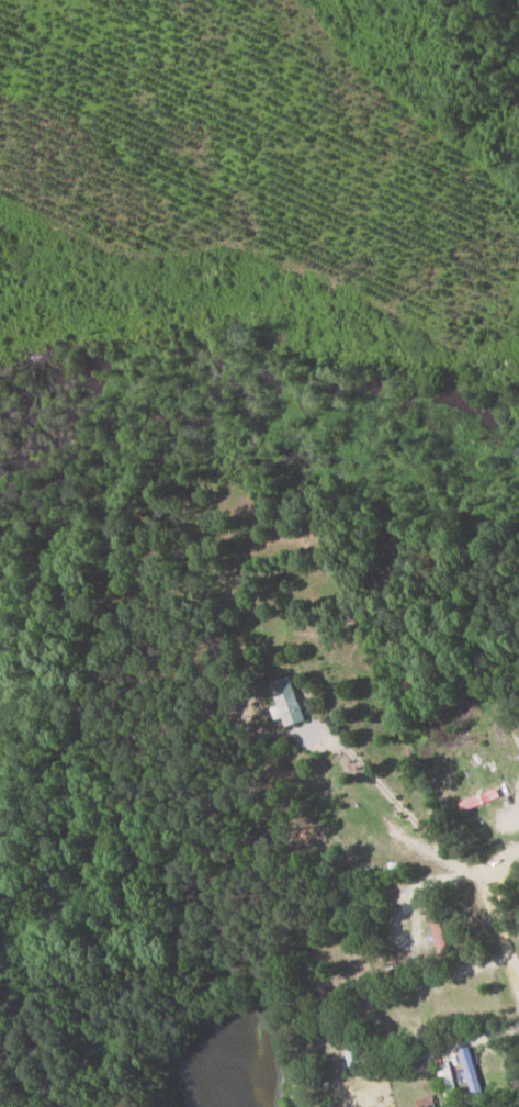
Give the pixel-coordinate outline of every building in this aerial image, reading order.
[(308,721),(294,676),(275,682),(283,706),(275,708),(279,720),(286,717),(289,727),(308,721)] [(458,1097),(451,1062),(440,1065),(447,1099),(458,1097)]
